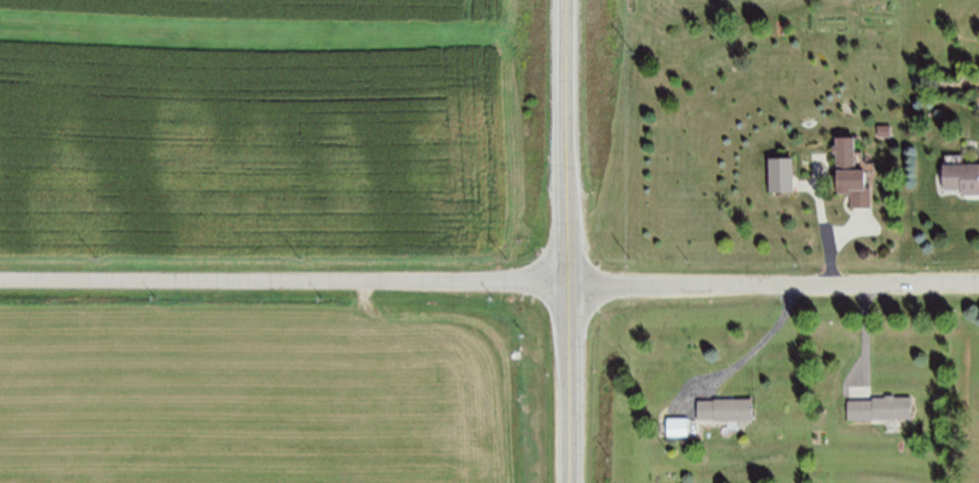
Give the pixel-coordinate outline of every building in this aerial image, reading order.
[(893,125),(893,136),(879,136),(880,125),(893,125)] [(838,137),(838,194),(853,194),(853,209),(873,209),(873,187),(867,187),(867,170),(855,170),(855,137),(838,137)] [(794,158),(794,192),(770,193),(768,159),(794,158)] [(944,165),(978,164),(978,194),(963,194),(963,188),(945,189),(944,165)] [(912,397),(874,397),(874,399),(849,399),(849,420),(912,420),(912,397)] [(716,398),(716,400),(698,399),(698,419),(715,419),(715,421),(755,421),(755,399),(716,398)] [(688,418),(667,418),(667,436),(689,436),(688,418)]
